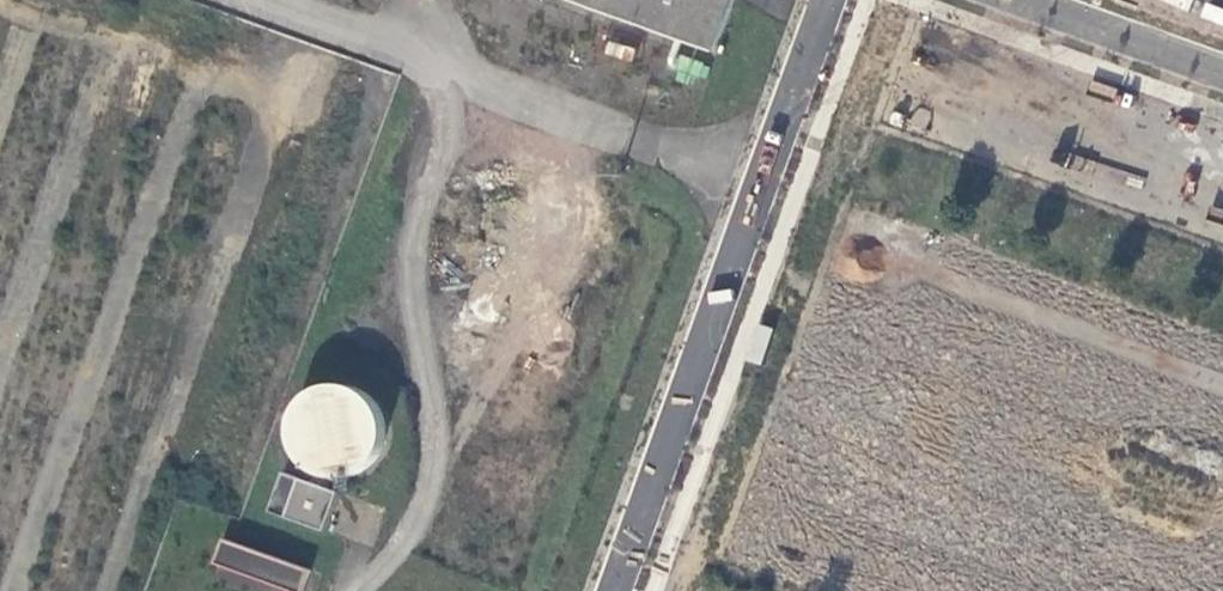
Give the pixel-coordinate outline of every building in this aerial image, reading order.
[(118,0),(136,8),(140,0),(118,0)] [(712,52),(732,0),(569,0),(712,52)] [(707,63),(674,49),(666,68),(681,74),(677,81),(691,87),(695,78),(700,80),(707,63)] [(370,485),(388,397),(296,379),(278,467),(370,485)] [(340,497),(302,482),(287,520),(325,535),(340,497)] [(226,540),(216,564),(284,590),(306,590),(313,574),(226,540)]
